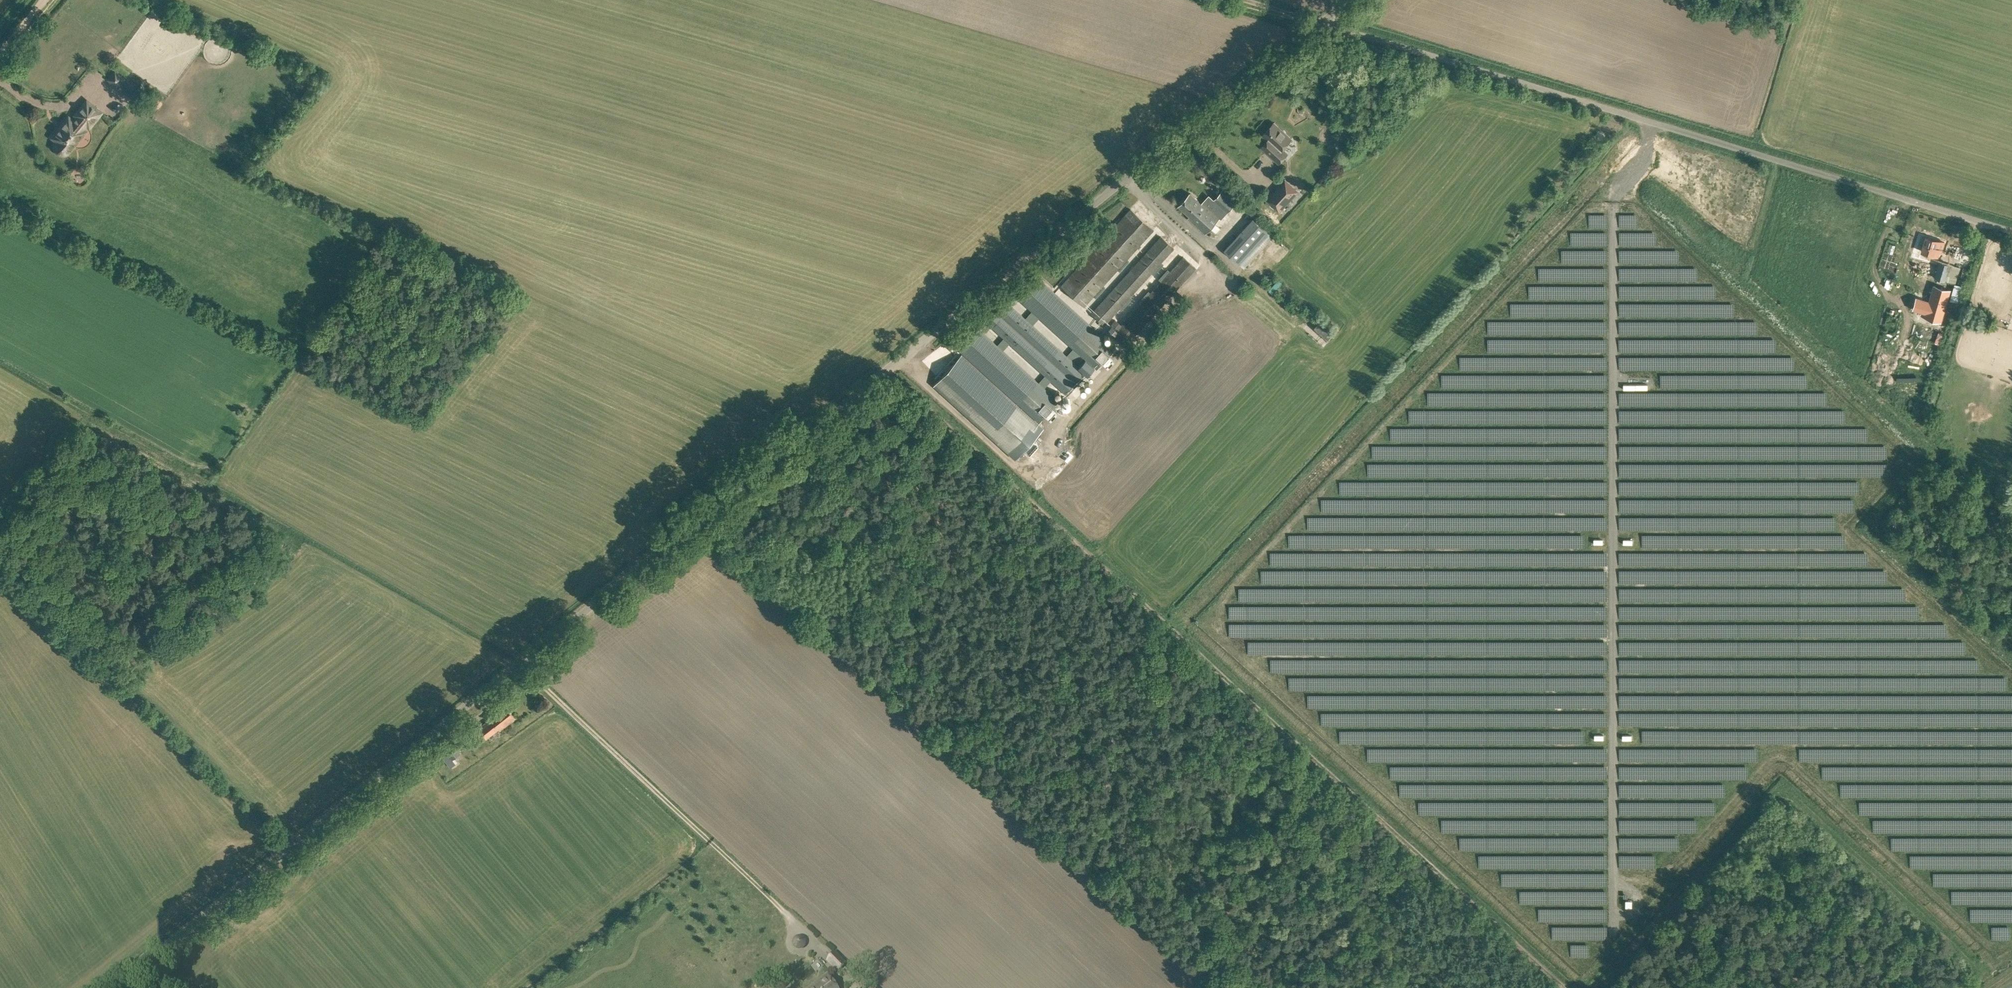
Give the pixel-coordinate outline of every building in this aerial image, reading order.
[(127,95),(135,86),(125,78),(118,87),(127,95)] [(130,97),(135,101),(139,97),(140,98),(145,93),(138,87),(130,97)] [(90,126),(101,112),(87,100),(75,115),(78,116),(74,121),(69,117),(52,137),(57,141),(57,142),(56,142),(56,143),(55,144),(55,145),(55,146),(55,147),(56,148),(56,149),(56,150),(57,151),(58,152),(59,153),(60,153),(62,154),(63,154),(64,154),(66,153),(68,153),(68,152),(69,151),(75,144),(87,129),(86,128),(87,127),(88,128),(90,126)] [(130,100),(127,104),(137,111),(140,108),(130,100)] [(1279,163),(1288,153),(1282,148),(1291,138),(1274,123),(1263,135),(1268,140),(1262,147),(1279,163)] [(1279,212),(1299,191),(1285,178),(1277,187),(1274,191),(1273,191),(1265,199),(1279,212)] [(1227,213),(1237,202),(1223,189),(1213,201),(1227,213)] [(1202,203),(1191,192),(1179,205),(1190,216),(1188,218),(1205,233),(1221,217),(1204,201),(1202,203)] [(1084,307),(1155,229),(1130,208),(1060,285),(1084,307)] [(1239,264),(1269,232),(1253,218),(1224,250),(1239,264)] [(1104,325),(1174,248),(1160,236),(1091,312),(1104,325)] [(1926,236),(1921,252),(1937,257),(1939,249),(1942,250),(1944,242),(1926,236)] [(1124,347),(1196,268),(1183,256),(1121,324),(1116,319),(1111,324),(1108,327),(1114,333),(1112,335),(1124,347)] [(1936,268),(1934,276),(1934,277),(1942,280),(1947,263),(1939,261),(1936,268)] [(1096,369),(1116,348),(1037,276),(1017,298),(1085,360),(1078,366),(1007,300),(987,323),(1067,395),(1086,374),(1087,375),(1094,367),(1096,369)] [(1949,290),(1933,285),(1929,302),(1917,299),(1914,310),(1926,314),(1925,317),(1941,322),(1949,290)] [(1212,300),(1220,298),(1218,290),(1210,292),(1212,300)] [(1326,339),(1334,330),(1323,320),(1315,328),(1326,339)] [(1039,422),(1059,400),(979,327),(959,350),(1039,422)] [(1015,459),(1042,428),(961,355),(934,385),(1015,459)] [(1070,397),(1062,405),(1070,412),(1078,404),(1070,397)] [(500,729),(515,717),(504,703),(489,715),(491,717),(489,718),(489,719),(477,728),(486,739),(499,728),(500,729)] [(450,767),(455,763),(452,759),(461,752),(450,738),(436,749),(450,767)] [(836,973),(846,963),(835,952),(825,962),(836,973)] [(826,976),(811,987),(836,987),(826,976)]
